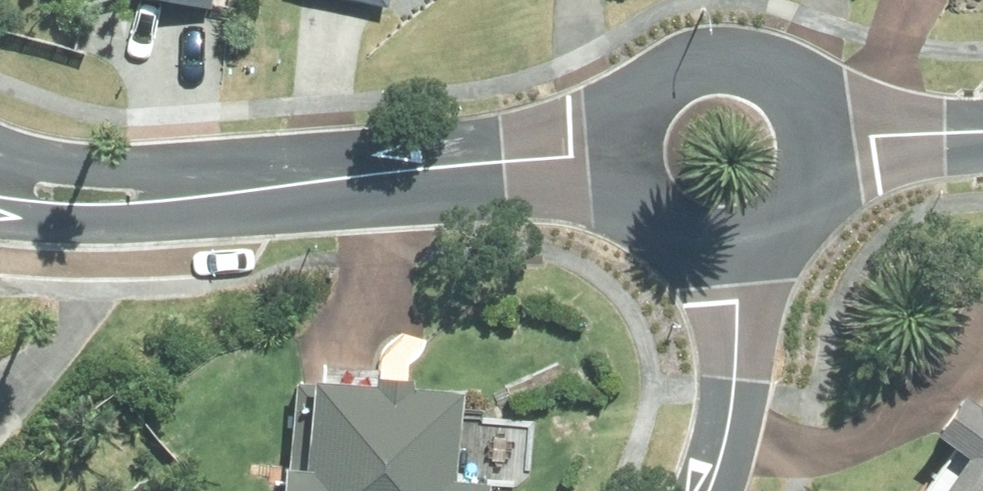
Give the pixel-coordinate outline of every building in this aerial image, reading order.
[(208,17),(211,0),(120,0),(208,17)] [(385,15),(389,0),(320,0),(385,15)] [(481,486),(448,484),(456,387),(404,381),(405,368),(371,364),(370,373),(306,368),(297,464),(281,462),(278,490),(480,490),(481,486)] [(963,396),(945,381),(918,416),(959,447),(924,490),(982,490),(982,371),(963,396)]
